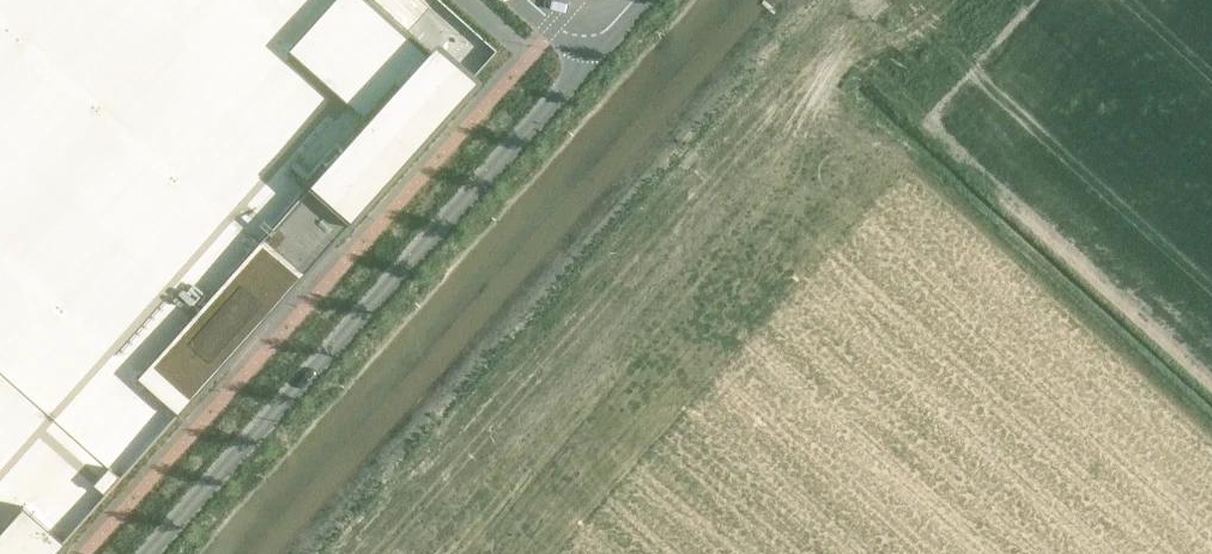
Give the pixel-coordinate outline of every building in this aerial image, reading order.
[(120,471),(275,299),(277,301),(279,299),(272,293),(306,255),(311,259),(313,261),(315,259),(312,257),(430,125),(467,84),(372,0),(0,0),(0,553),(46,553),(120,471)]
